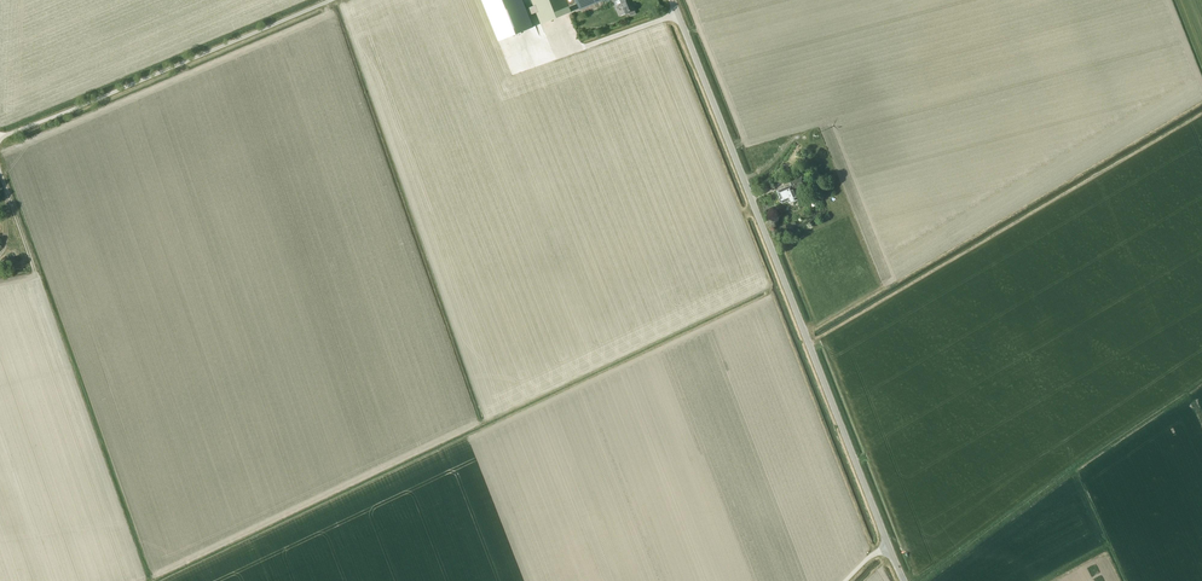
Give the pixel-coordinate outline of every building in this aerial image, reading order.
[(523,0),(483,0),(499,40),(534,26),(529,15),(538,12),(535,5),(526,8),(523,0)] [(543,23),(571,12),(569,6),(577,3),(579,8),(600,0),(533,0),(543,23)] [(635,13),(634,10),(636,10),(632,0),(620,0),(625,14),(629,12),(630,15),(631,15),(635,14),(635,13)] [(806,191),(809,190),(802,175),(789,180),(791,184),(786,186),(782,188),(777,190),(779,196),(778,198),(780,201),(782,202),(788,200),(789,202),(790,203),(794,201),(794,200),(797,199),(793,190),(804,186),(806,191)]
